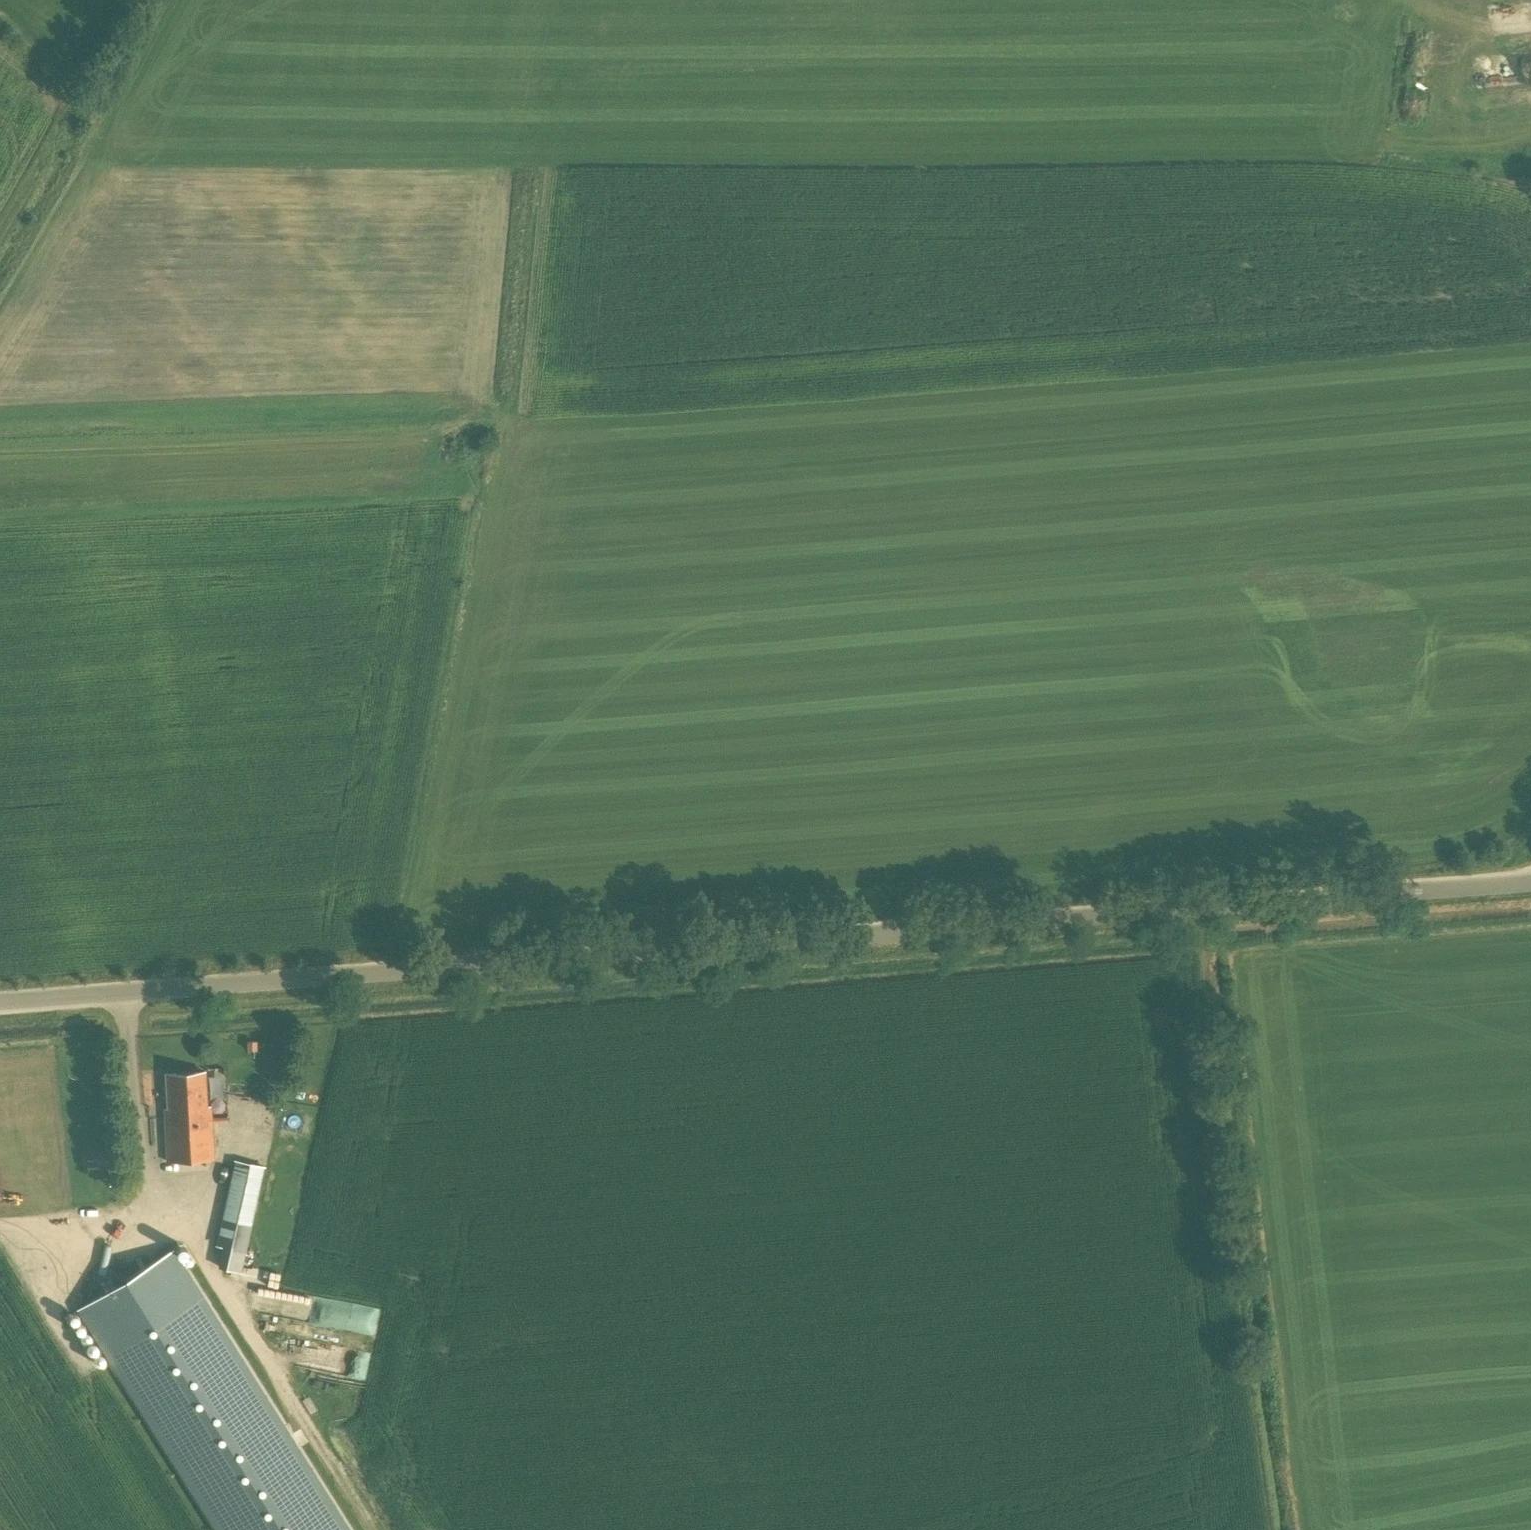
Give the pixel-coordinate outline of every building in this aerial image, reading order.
[(1514,78),(1530,77),(1530,55),(1513,56),(1514,78)] [(208,1106),(206,1071),(166,1073),(168,1108),(165,1109),(168,1160),(214,1158),(212,1106),(208,1106)] [(241,1272),(246,1254),(266,1165),(235,1158),(215,1245),(222,1247),(218,1266),(241,1272)] [(78,1309),(114,1368),(216,1529),(350,1529),(198,1287),(174,1249),(78,1309)] [(274,1291),(269,1313),(287,1317),(291,1294),(274,1291)] [(289,1321),(378,1332),(381,1305),(293,1294),(289,1321)]
